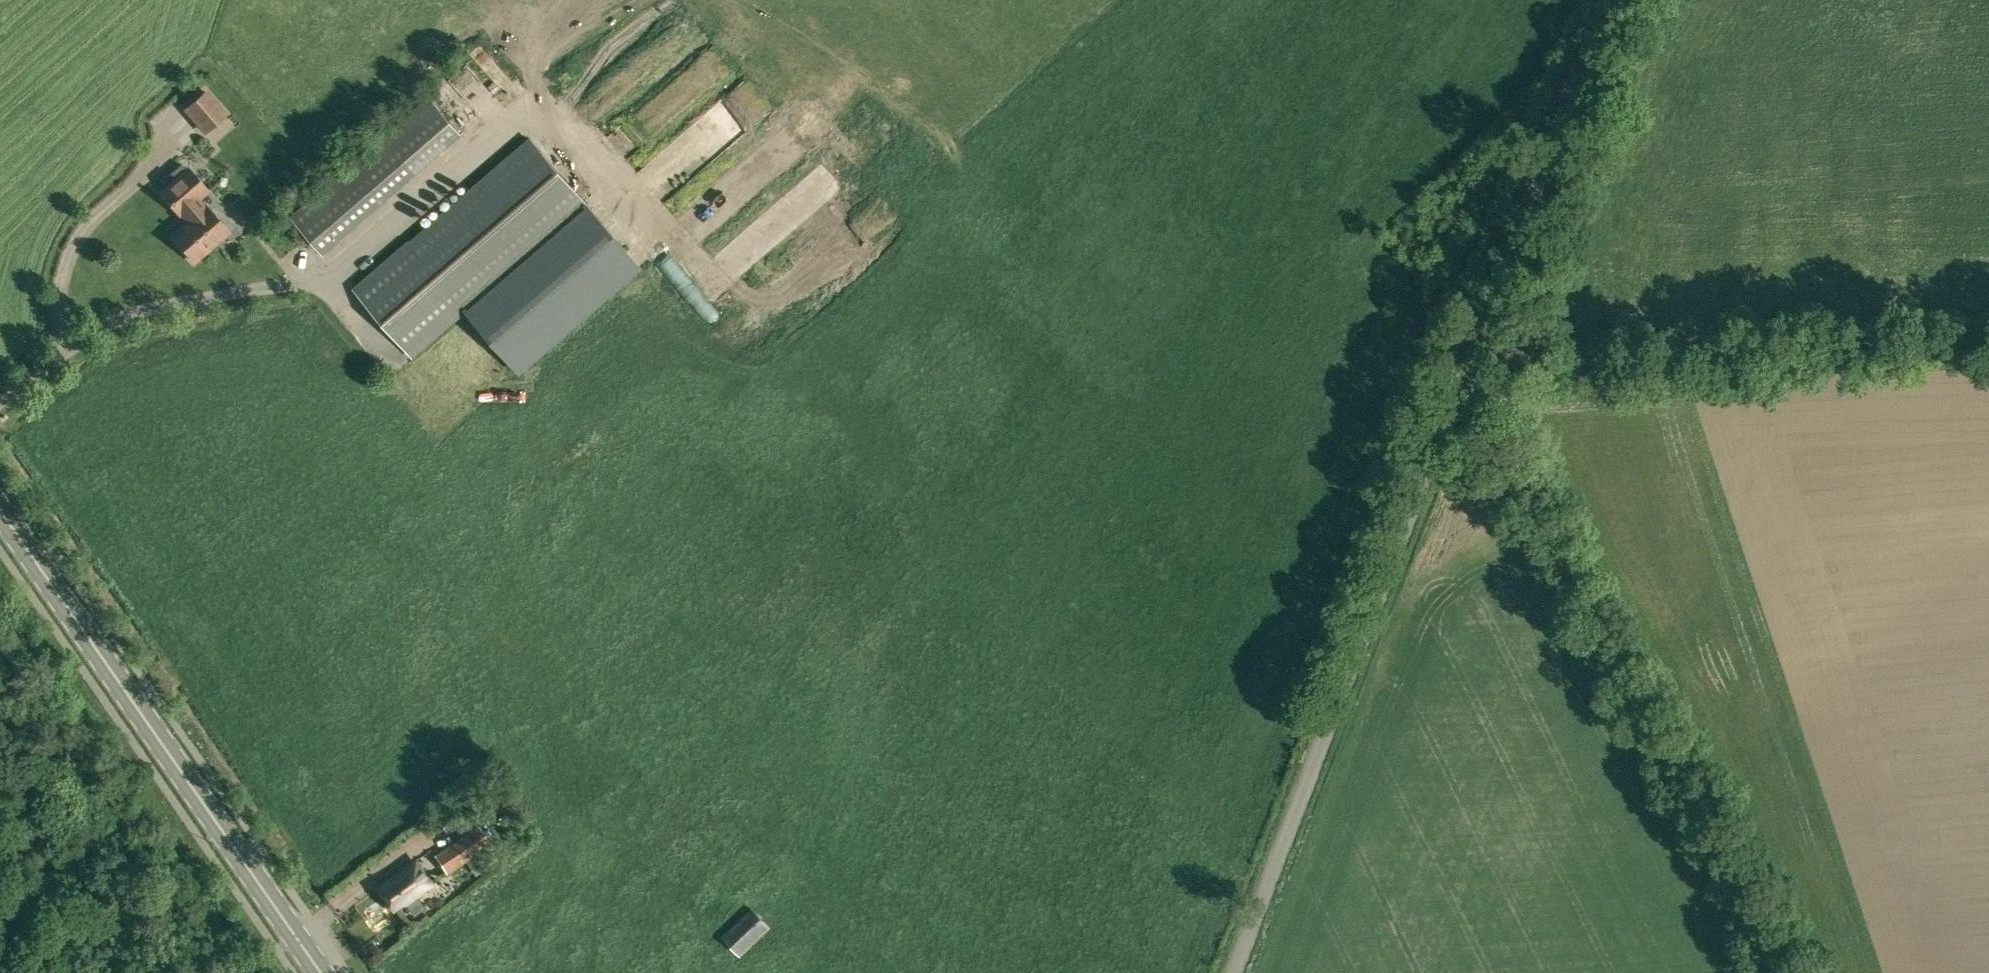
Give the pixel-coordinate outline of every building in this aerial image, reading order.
[(225,115),(205,91),(185,108),(205,132),(225,115)] [(429,97),(384,136),(415,173),(461,134),(429,97)] [(384,136),(307,202),(338,239),(415,173),(384,136)] [(587,205),(529,139),(355,289),(412,355),(467,308),(587,205)] [(193,261),(228,231),(206,206),(205,206),(198,198),(207,190),(188,168),(186,170),(181,164),(167,176),(173,182),(160,193),(179,214),(180,213),(187,222),(171,235),(193,261)] [(323,252),(338,239),(307,202),(291,216),(323,252)] [(642,269),(587,205),(467,308),(522,372),(642,269)] [(446,833),(463,820),(453,808),(437,820),(446,833)] [(446,874),(491,844),(478,825),(434,855),(446,874)] [(377,888),(392,910),(404,902),(404,903),(417,895),(417,894),(431,885),(416,861),(404,869),(404,870),(377,888)] [(740,956),(771,926),(752,907),(721,936),(740,956)]
